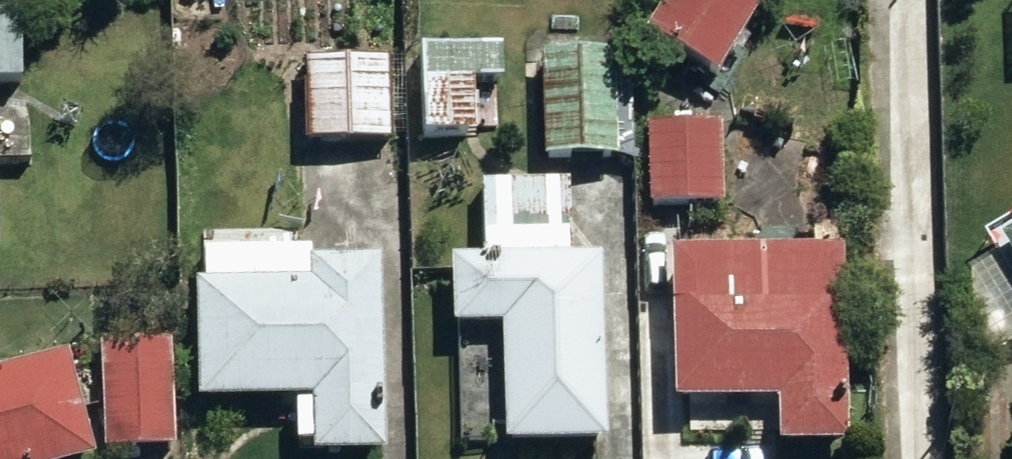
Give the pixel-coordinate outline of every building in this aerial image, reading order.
[(653,32),(726,79),(775,4),(769,0),(674,0),(653,32)] [(8,255),(3,81),(33,80),(31,10),(0,10),(0,255),(8,255)] [(510,50),(424,52),(426,137),(484,135),(483,83),(511,82),(510,50)] [(623,52),(548,55),(551,161),(626,159),(623,52)] [(395,57),(312,59),(315,145),(397,143),(395,57)] [(728,123),(655,125),(657,207),(730,205),(728,123)] [(485,261),(461,262),(463,330),(512,328),(515,449),(616,446),(610,257),(582,258),(580,184),(483,187),(485,261)] [(852,248),(681,253),(685,406),(788,403),(789,448),(858,446),(852,248)] [(205,265),(209,403),(321,400),(323,458),(397,456),(391,260),(205,265)] [(179,344),(109,346),(112,451),(182,449),(179,344)] [(75,356),(0,377),(0,458),(104,458),(75,356)]
